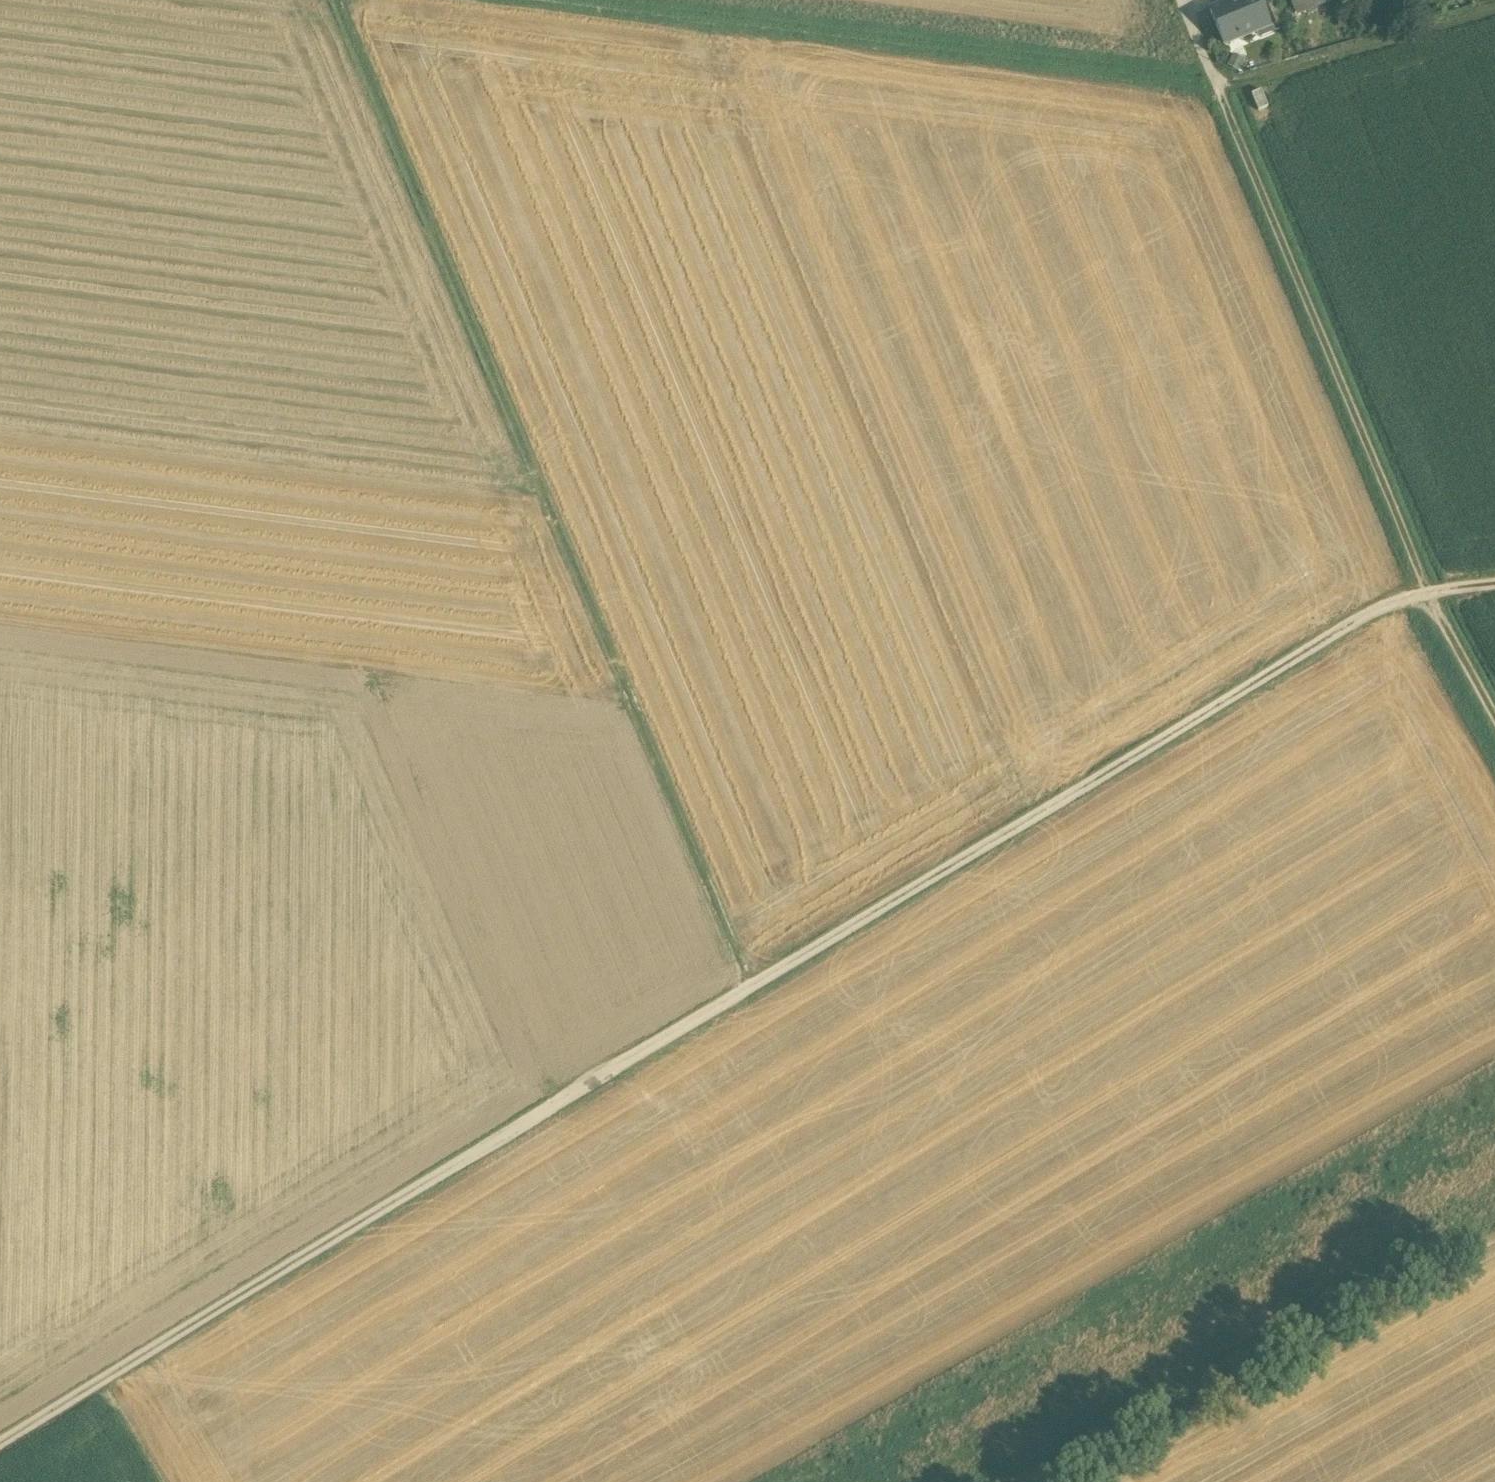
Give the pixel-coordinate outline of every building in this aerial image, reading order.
[(1225,6),(1238,38),(1268,26),(1257,0),(1240,0),(1225,6)] [(1294,16),(1324,4),(1323,0),(1287,0),(1294,16)] [(1225,6),(1208,13),(1221,45),(1238,38),(1225,6)] [(1267,108),(1260,92),(1251,95),(1258,112),(1267,108)]
